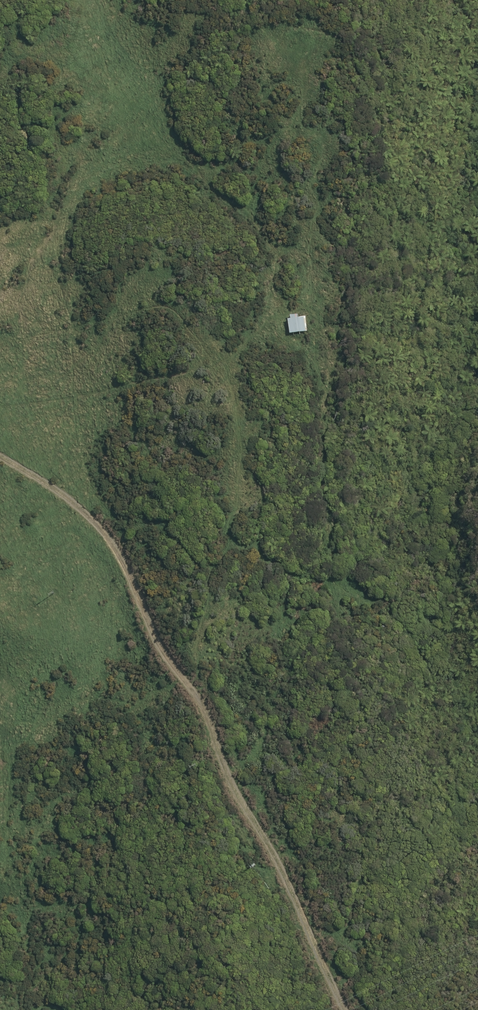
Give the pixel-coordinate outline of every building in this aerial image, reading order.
[(290,318),(287,318),(289,333),(292,332),(292,336),(301,335),(301,332),(307,331),(305,316),(298,317),(297,314),(290,315),(290,318)] [(372,624),(375,615),(362,612),(360,620),(372,624)]
